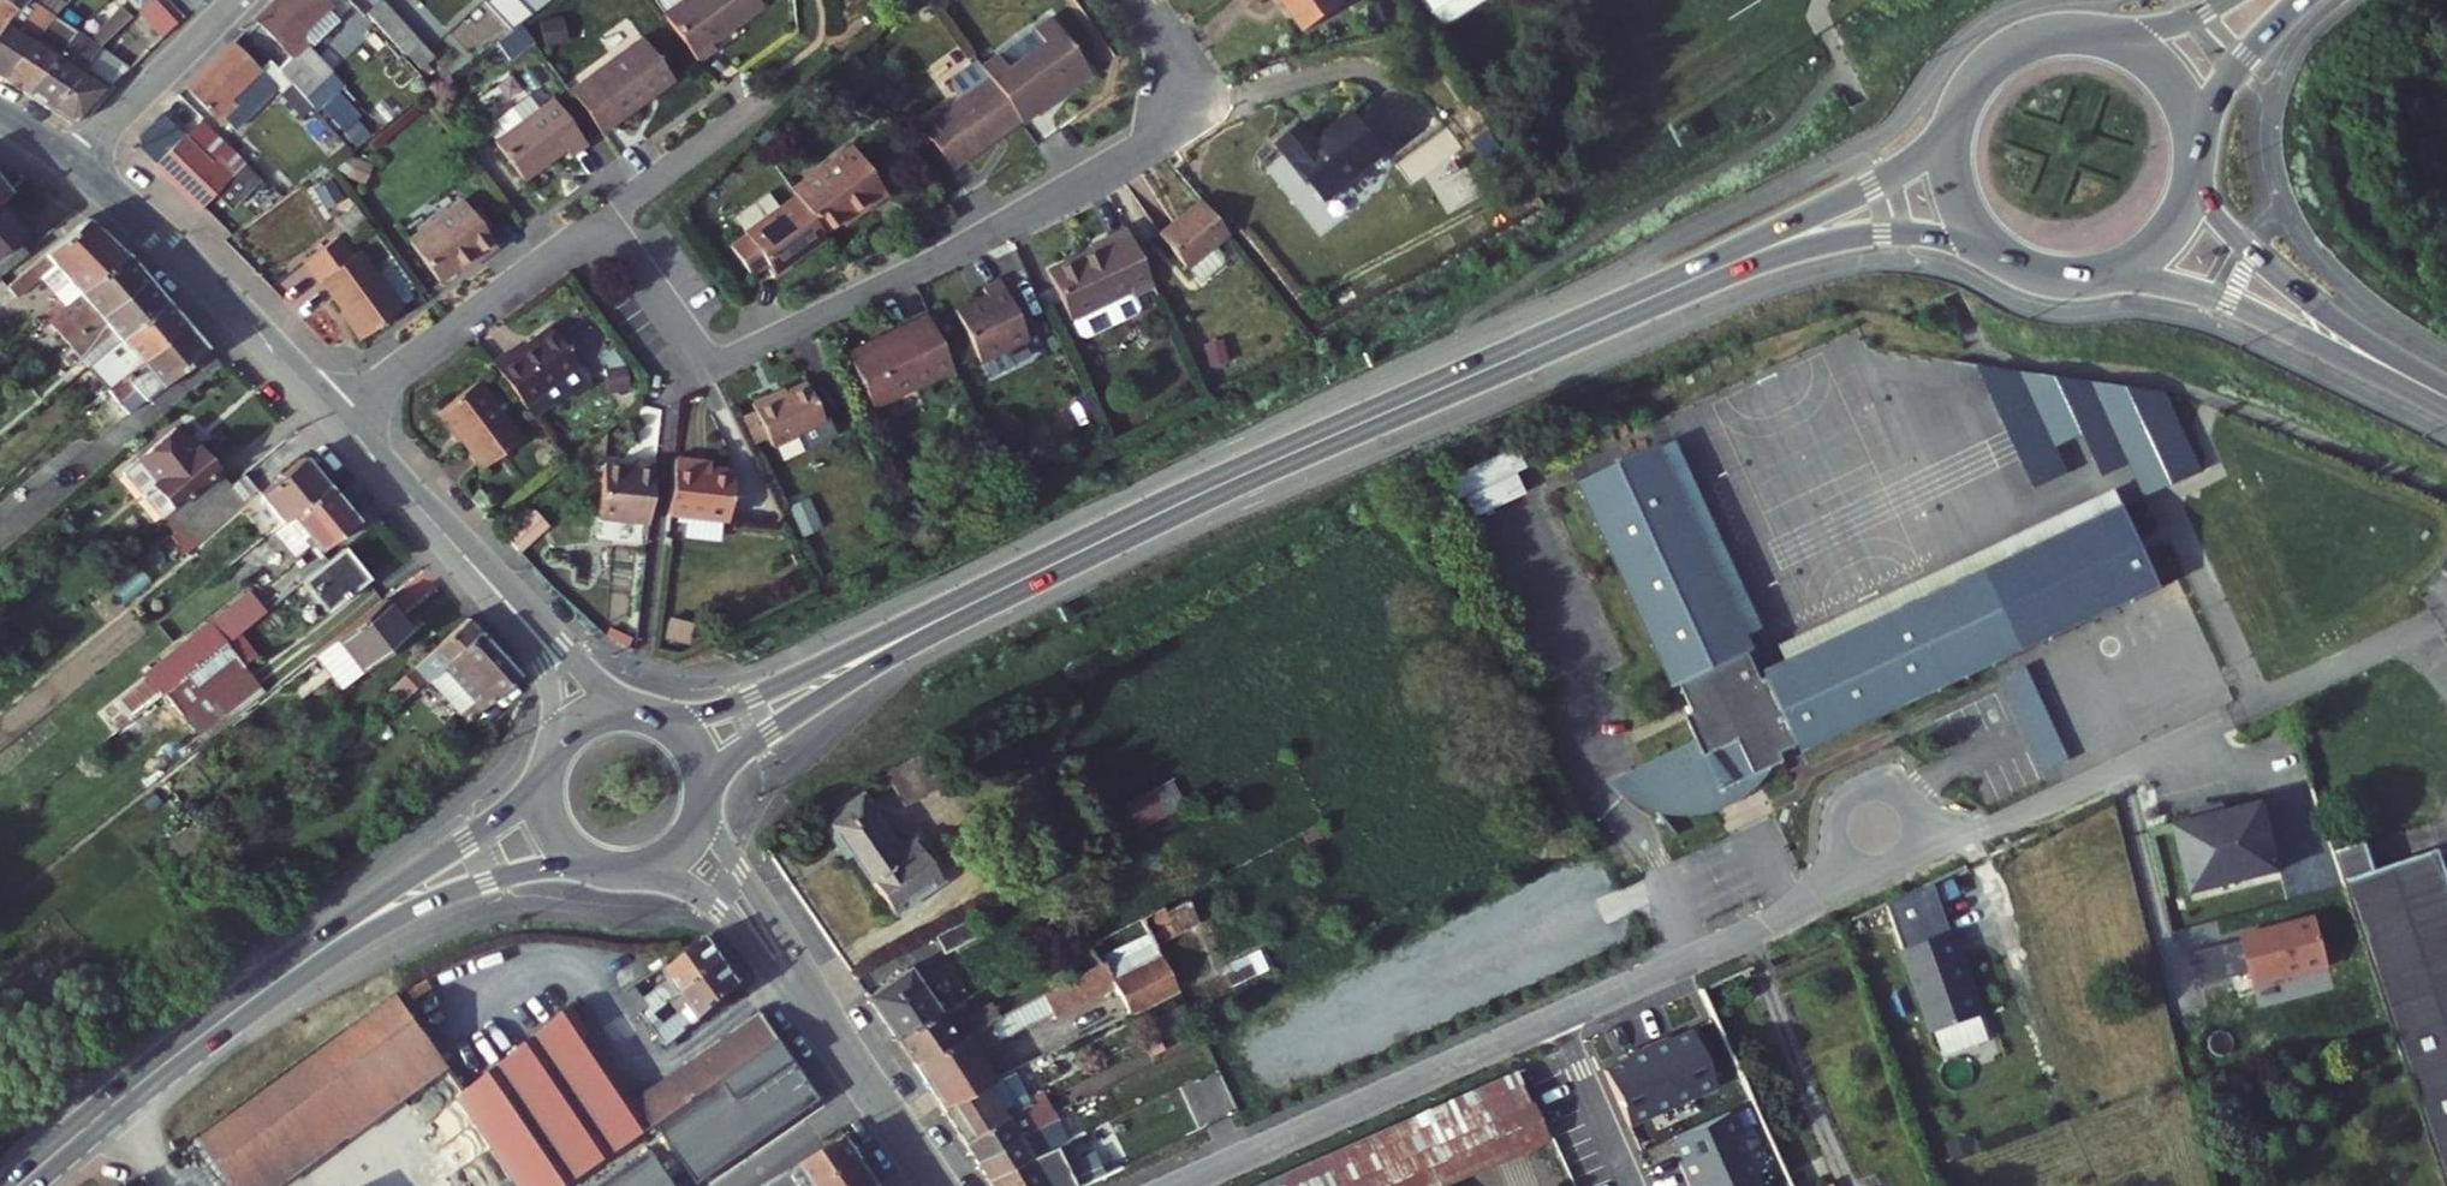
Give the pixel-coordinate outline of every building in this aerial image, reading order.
[(55,17),(31,0),(27,0),(17,11),(0,30),(0,77),(55,17)] [(0,3),(0,30),(17,11),(4,0),(3,0),(0,3)] [(17,11),(27,0),(4,0),(17,11)] [(55,17),(65,6),(57,0),(31,0),(55,17)] [(139,13),(163,38),(178,24),(156,0),(154,0),(139,13)] [(323,0),(277,0),(254,21),(288,57),(306,42),(299,34),(328,6),(323,0)] [(529,20),(510,0),(485,0),(483,3),(511,33),(529,20)] [(529,20),(556,1),(555,0),(510,0),(529,20)] [(664,16),(700,64),(717,52),(712,44),(763,7),(757,0),(656,0),(654,2),(664,16)] [(1340,0),(1283,0),(1306,34),(1344,7),(1340,0)] [(1508,0),(1455,0),(1490,47),(1524,21),(1508,0)] [(410,33),(380,1),(366,14),(395,46),(410,33)] [(90,40),(81,34),(24,93),(48,109),(98,49),(128,23),(132,19),(124,10),(90,40)] [(81,34),(55,17),(0,77),(0,78),(24,93),(81,34)] [(545,22),(548,46),(569,44),(566,20),(545,22)] [(1051,25),(984,71),(990,80),(1021,124),(1023,126),(1090,80),(1051,25)] [(417,41),(410,33),(395,46),(403,55),(417,41)] [(684,76),(654,33),(570,91),(603,137),(684,76)] [(273,92),(231,44),(184,88),(219,126),(224,122),(232,131),(273,92)] [(433,58),(420,44),(409,54),(422,68),(433,58)] [(113,85),(130,69),(98,49),(48,109),(70,123),(80,122),(113,85)] [(310,111),(276,73),(270,79),(282,93),(279,96),(299,120),(310,111)] [(1021,124),(990,80),(917,130),(948,175),(1021,124)] [(587,147),(554,103),(541,112),(531,98),(497,122),(507,137),(495,145),(523,183),(566,154),(571,160),(587,147)] [(1279,143),(1326,202),(1387,154),(1355,114),(1329,135),(1333,139),(1321,148),(1303,125),(1279,143)] [(183,136),(181,134),(154,161),(200,208),(217,192),(221,195),(252,168),(201,118),(183,136)] [(854,150),(794,192),(796,195),(824,235),(867,204),(870,208),(887,195),(854,150)] [(234,208),(263,179),(252,168),(221,195),(234,208)] [(10,190),(0,179),(0,198),(10,190)] [(824,235),(796,195),(777,209),(767,194),(732,219),(744,236),(729,247),(749,276),(765,265),(774,277),(826,238),(824,235)] [(1229,234),(1202,201),(1162,234),(1201,281),(1225,263),(1225,255),(1216,244),(1229,234)] [(500,250),(466,204),(411,244),(441,284),(472,262),(476,267),(500,250)] [(19,228),(0,206),(0,278),(34,250),(18,232),(19,228)] [(126,254),(88,219),(8,288),(18,299),(57,267),(83,291),(126,254)] [(1090,246),(1092,253),(1048,274),(1069,320),(1129,292),(1132,297),(1153,287),(1125,228),(1090,246)] [(402,313),(359,254),(352,258),(337,236),(301,262),(316,283),(318,282),(362,341),(402,313)] [(147,279),(126,254),(83,291),(50,319),(70,343),(147,279)] [(120,338),(164,300),(147,279),(70,343),(89,366),(120,338)] [(979,290),(983,298),(950,313),(974,362),(1025,339),(998,281),(979,290)] [(109,391),(186,325),(164,300),(120,338),(128,348),(96,376),(109,391)] [(952,370),(926,315),(845,354),(872,408),(952,370)] [(207,350),(186,325),(109,391),(130,416),(207,350)] [(507,351),(491,364),(522,406),(531,399),(539,409),(565,389),(576,393),(585,386),(584,375),(548,327),(510,355),(507,351)] [(1986,534),(1898,342),(1873,354),(1960,545),(1986,534)] [(2176,395),(1983,364),(2042,490),(2074,476),(2062,448),(2092,435),(2110,477),(2139,464),(2153,497),(2208,469),(2176,395)] [(773,398),(770,395),(750,404),(770,448),(822,424),(811,402),(816,400),(806,383),(773,398)] [(515,442),(471,384),(431,412),(476,470),(515,442)] [(531,399),(522,406),(529,416),(539,409),(531,399)] [(200,445),(195,449),(178,428),(124,473),(163,519),(174,509),(187,524),(200,514),(232,487),(218,471),(221,469),(200,445)] [(1667,451),(1585,488),(1678,692),(1684,690),(1697,717),(1690,720),(1702,745),(1631,778),(1662,815),(1726,813),(1718,795),(1758,776),(1760,780),(1790,766),(1786,758),(1803,749),(1807,758),(2165,593),(2127,511),(1769,676),(1772,682),(1767,684),(1754,657),(1760,655),(1667,451)] [(307,458),(258,498),(280,527),(330,486),(307,458)] [(638,459),(637,467),(607,464),(600,521),(650,526),(657,461),(638,459)] [(697,471),(698,464),(676,461),(669,518),(730,525),(737,476),(697,471)] [(232,487),(246,504),(262,490),(248,474),(232,487)] [(318,552),(357,520),(330,486),(280,527),(295,546),(306,538),(318,552)] [(200,514),(187,524),(202,541),(246,504),(232,487),(200,514)] [(494,502),(482,488),(472,497),(485,510),(494,502)] [(368,580),(344,551),(304,583),(327,612),(368,580)] [(261,616),(245,597),(146,678),(161,696),(224,646),(261,616)] [(413,635),(385,600),(315,655),(342,690),(413,635)] [(481,630),(469,617),(416,663),(427,677),(446,660),(481,630)] [(452,738),(523,677),(481,630),(446,660),(479,698),(465,710),(444,729),(452,738)] [(260,691),(224,646),(161,696),(132,720),(153,746),(181,724),(195,742),(260,691)] [(479,698),(446,660),(427,677),(435,685),(440,681),(465,710),(479,698)] [(2031,667),(2008,678),(2050,770),(2073,759),(2031,667)] [(435,685),(427,677),(410,692),(418,700),(435,685)] [(260,691),(195,742),(198,746),(263,695),(260,691)] [(951,788),(932,756),(899,773),(916,806),(951,788)] [(855,813),(852,809),(832,821),(896,912),(902,907),(901,905),(940,879),(942,881),(948,877),(924,845),(917,848),(919,852),(903,861),(864,808),(855,813)] [(2271,810),(2236,818),(2234,810),(2200,818),(2202,827),(2183,832),(2200,899),(2288,877),(2271,810)] [(2340,853),(2350,883),(2380,873),(2370,843),(2340,853)] [(2446,1181),(2446,860),(2445,852),(2380,873),(2350,883),(2446,1181)] [(1149,919),(1163,945),(1210,920),(1199,900),(1177,911),(1174,906),(1149,919)] [(1093,948),(1103,965),(1004,1017),(920,1062),(951,1104),(998,1081),(1008,1076),(987,1050),(1059,1013),(1063,1019),(1123,988),(1137,1013),(1186,988),(1163,945),(1149,919),(1093,948)] [(2262,992),(2338,973),(2325,924),(2249,943),(2250,947),(2233,951),(2241,984),(2258,979),(2262,992)] [(1977,995),(1959,938),(1911,956),(1941,1039),(1990,1021),(1980,994),(1977,995)] [(686,991),(729,960),(715,939),(670,972),(678,983),(652,1001),(641,986),(631,993),(650,1017),(659,1010),(686,991)] [(2210,991),(2241,984),(2233,951),(2202,959),(2210,991)] [(674,1046),(748,987),(729,960),(686,991),(694,1003),(668,1021),(659,1010),(650,1017),(674,1046)] [(872,997),(902,1037),(947,1013),(916,969),(872,997)] [(403,994),(208,1138),(245,1185),(295,1185),(457,1066),(403,994)] [(977,1020),(958,1030),(947,1013),(902,1037),(912,1050),(920,1062),(1004,1017),(994,1001),(972,1012),(977,1020)] [(1999,1047),(1990,1021),(1941,1039),(1950,1065),(1999,1047)] [(1699,1097),(1722,1086),(1696,1031),(1674,1042),(1672,1037),(1651,1046),(1677,1104),(1698,1095),(1699,1097)] [(786,1041),(574,1185),(695,1185),(694,1185),(812,1104),(823,1096),(786,1041)] [(1677,1104),(1651,1046),(1630,1056),(1633,1061),(1609,1072),(1635,1127),(1658,1116),(1657,1114),(1677,1104)] [(1525,1072),(1345,1151),(1367,1185),(1445,1185),(1556,1137),(1525,1072)] [(962,1122),(1008,1100),(998,1081),(951,1104),(962,1122)] [(1017,1118),(1008,1100),(962,1122),(972,1140),(1017,1118)] [(1067,1116),(1064,1110),(1046,1118),(1050,1126),(1067,1116)] [(1745,1134),(1735,1111),(1679,1137),(1690,1159),(1685,1162),(1694,1182),(1752,1156),(1743,1135),(1745,1134)] [(1030,1136),(1020,1116),(1017,1118),(972,1140),(984,1160),(1030,1136)] [(1074,1130),(1056,1138),(1050,1126),(1030,1136),(984,1160),(994,1177),(1077,1137),(1074,1130)] [(1095,1129),(1077,1137),(994,1177),(1000,1185),(1058,1185),(1053,1175),(1104,1149),(1095,1129)] [(852,1136),(778,1185),(831,1185),(868,1161),(852,1136)] [(1264,1185),(1367,1185),(1345,1151),(1264,1185)] [(1694,1182),(1696,1185),(1770,1185),(1764,1175),(1761,1176),(1752,1156),(1694,1182)] [(831,1185),(880,1185),(884,1183),(868,1161),(831,1185)]
